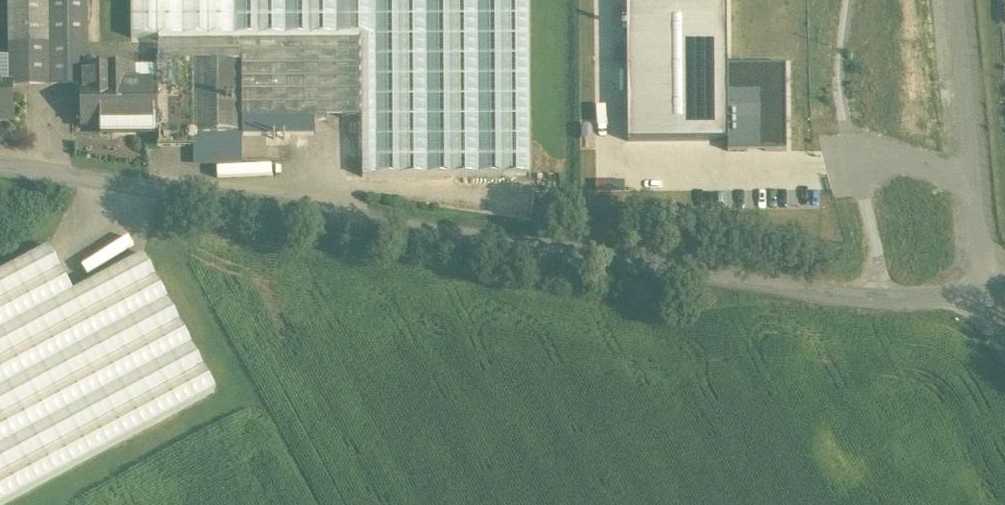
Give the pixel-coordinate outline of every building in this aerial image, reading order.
[(10,43),(15,43),(16,83),(49,83),(49,0),(9,0),(10,43)] [(49,83),(83,83),(83,82),(88,82),(88,70),(87,0),(49,0),(49,83)] [(103,42),(144,41),(144,0),(102,0),(103,42)] [(144,41),(159,41),(162,41),(255,40),(255,0),(144,0),(144,41)] [(255,40),(359,39),(359,0),(255,0),(255,40)] [(359,39),(360,118),(360,175),(516,173),(514,0),(359,0),(359,39)] [(516,173),(559,172),(558,0),(514,0),(516,173)] [(626,142),(727,141),(727,66),(726,0),(626,0),(626,142)] [(162,41),(159,41),(159,61),(159,62),(241,61),(241,131),(295,130),(295,117),(360,118),(359,39),(255,40),(162,41)] [(241,61),(159,62),(159,61),(156,61),(157,130),(157,134),(157,135),(157,147),(194,147),(194,134),(241,134),(241,131),(241,61)] [(785,66),(727,66),(727,141),(727,153),(785,152),(785,66)] [(130,69),(102,69),(102,70),(88,70),(88,82),(83,82),(83,83),(84,124),(111,124),(112,130),(157,130),(156,82),(130,82),(130,69)] [(11,119),(11,120),(12,120),(12,83),(0,84),(0,119),(11,119)] [(241,134),(194,134),(194,147),(194,159),(241,158),(241,134)] [(127,237),(76,263),(81,272),(132,246),(127,237)] [(0,272),(0,504),(216,390),(143,254),(73,291),(48,246),(0,272)]
